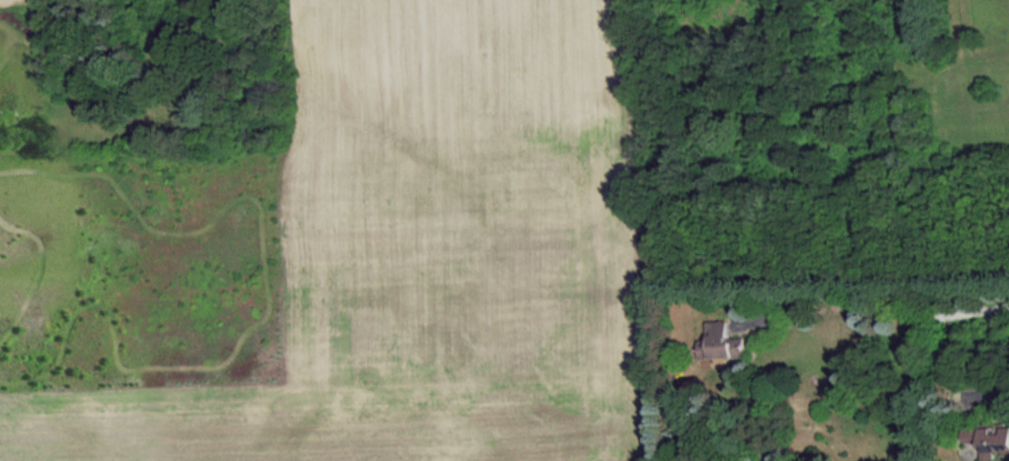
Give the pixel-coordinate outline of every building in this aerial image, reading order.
[(745,356),(744,336),(729,337),(728,320),(707,320),(707,338),(698,339),(699,357),(745,356)] [(965,426),(965,441),(982,441),(982,458),(995,458),(995,451),(1008,451),(1008,426),(965,426)]
